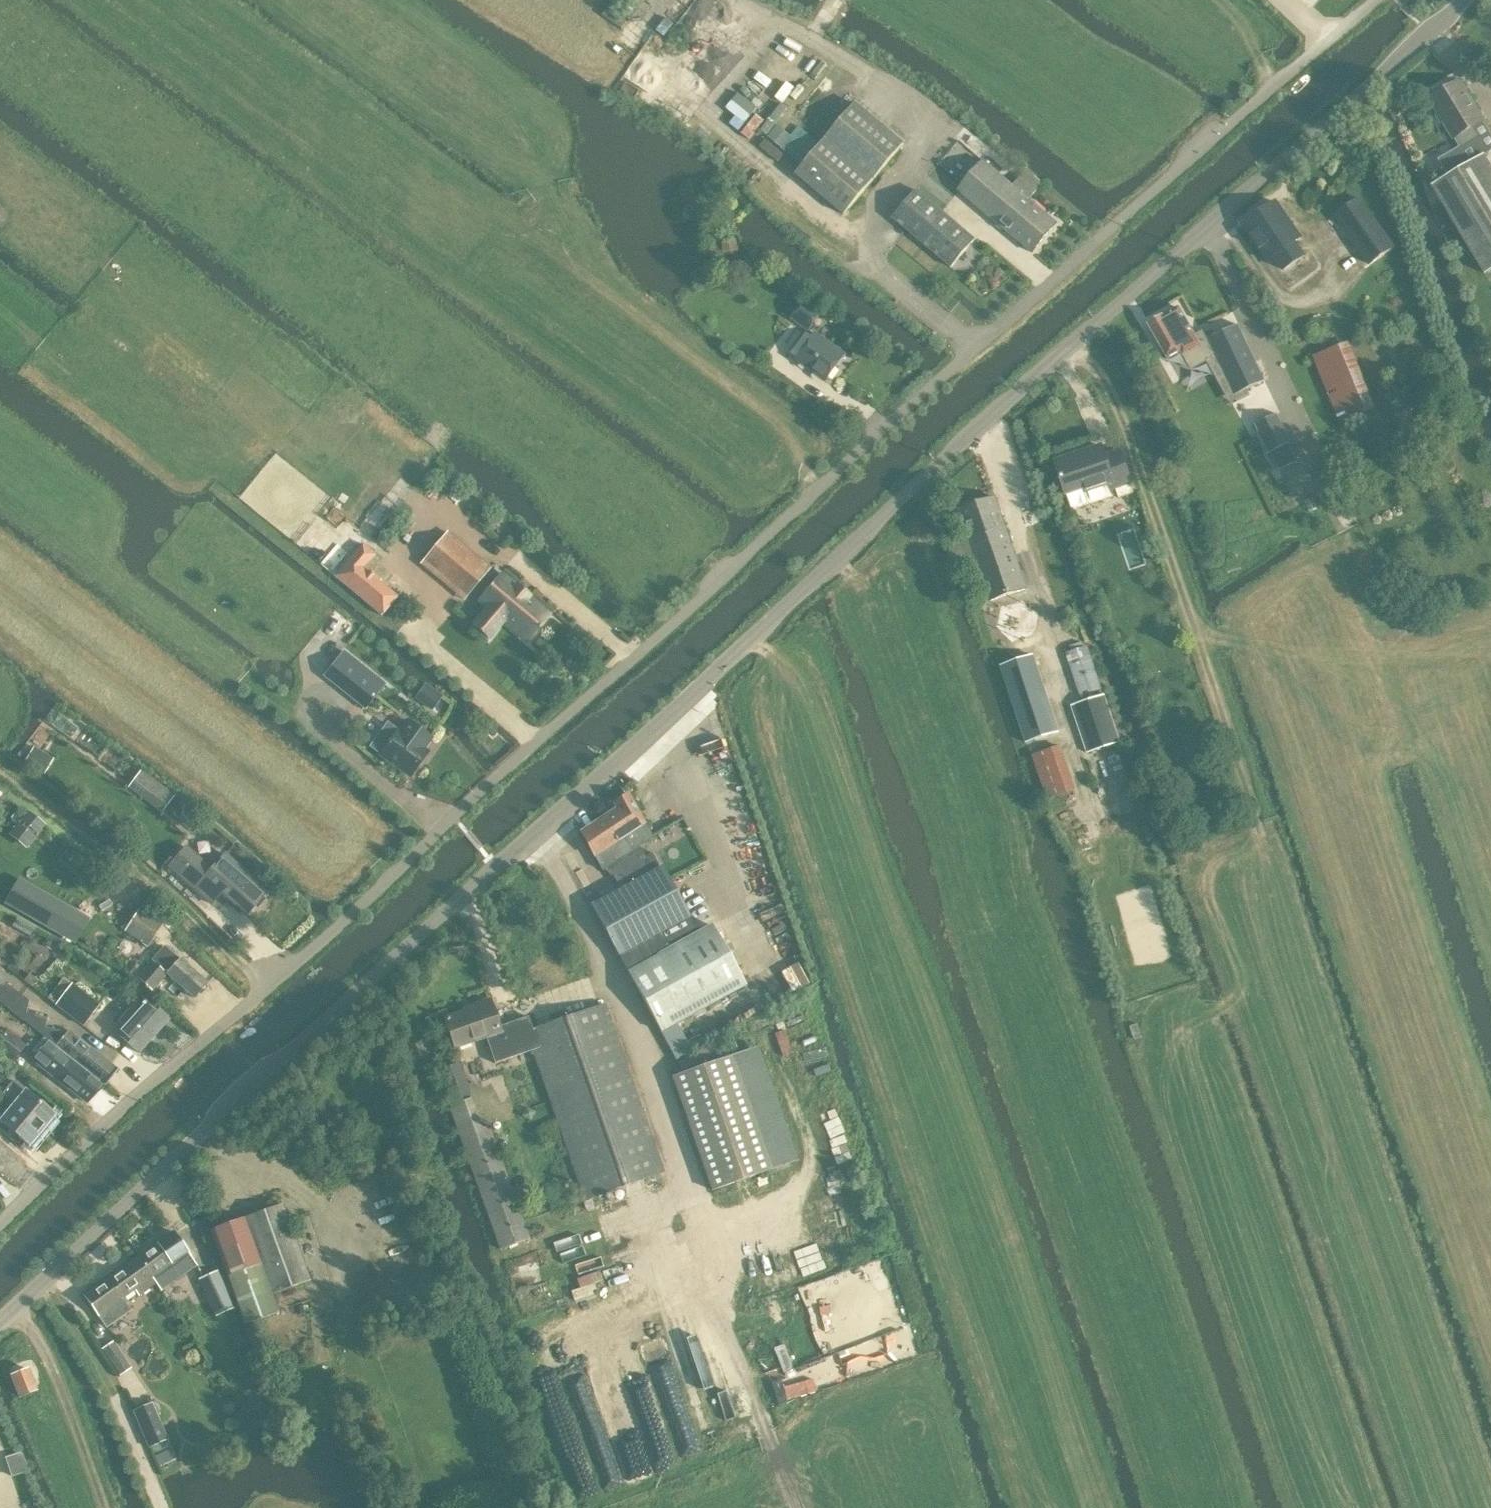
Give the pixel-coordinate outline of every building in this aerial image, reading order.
[(1473,127),(1483,121),(1459,81),(1430,99),(1454,138),(1461,148),(1479,137),(1473,127)] [(856,103),(822,143),(796,173),(844,214),(904,144),(856,103)] [(1490,270),(1490,166),(1484,155),(1432,186),(1485,274),(1490,270)] [(983,161),(958,190),(1032,252),(1057,223),(1029,200),(1042,184),(1025,170),(1012,186),(983,161)] [(893,218),(951,267),(975,239),(917,190),(893,218)] [(1362,196),(1334,216),(1369,266),(1397,246),(1362,196)] [(1276,202),(1243,225),(1268,261),(1275,256),(1285,270),(1305,256),(1295,242),(1301,238),(1276,202)] [(822,312),(806,300),(793,318),(809,330),(822,312)] [(1151,323),(1149,324),(1150,324),(1168,359),(1182,351),(1184,354),(1192,368),(1213,356),(1215,355),(1216,357),(1234,395),(1265,381),(1238,324),(1208,339),(1203,330),(1195,334),(1193,335),(1179,308),(1161,317),(1158,316),(1155,318),(1152,319),(1151,323)] [(845,355),(816,334),(797,359),(826,381),(845,355)] [(1347,342),(1313,356),(1340,424),(1374,410),(1347,342)] [(1277,413),(1254,424),(1264,444),(1268,453),(1271,452),(1288,444),(1291,443),(1287,434),(1277,413)] [(1101,446),(1056,462),(1067,494),(1072,509),(1090,503),(1086,492),(1113,482),(1115,488),(1118,498),(1134,492),(1131,483),(1120,450),(1105,456),(1101,446)] [(990,601),(1027,589),(996,498),(959,509),(970,540),(947,548),(952,563),(975,555),(990,601)] [(447,532),(421,564),(463,599),(471,589),(481,597),(479,599),(487,607),(472,625),(488,639),(503,620),(528,641),(550,615),(528,597),(530,596),(517,585),(516,587),(500,574),(494,581),(484,574),(490,567),(447,532)] [(381,615),(382,614),(397,596),(394,594),(379,581),(379,580),(380,579),(378,577),(364,566),(365,565),(375,554),(372,552),(361,543),(335,575),(334,576),(381,615)] [(999,605),(995,628),(1012,644),(1035,637),(1040,614),(1022,598),(999,605)] [(340,656),(325,674),(365,706),(380,688),(340,656)] [(1033,656),(1001,666),(1026,742),(1058,732),(1033,656)] [(1082,702),(1071,706),(1087,753),(1120,742),(1104,695),(1082,702)] [(397,729),(379,753),(380,754),(380,753),(410,775),(410,776),(428,752),(427,751),(427,752),(422,748),(430,737),(431,737),(409,720),(408,721),(409,721),(401,732),(397,730),(398,730),(397,729)] [(141,770),(128,786),(153,806),(166,790),(141,770)] [(591,905),(627,971),(697,932),(662,867),(660,868),(652,854),(646,857),(639,846),(652,837),(628,794),(614,803),(617,808),(581,831),(602,870),(609,866),(621,889),(591,905)] [(225,853),(218,861),(212,868),(186,847),(169,866),(211,903),(221,892),(247,914),(268,890),(225,853)] [(63,912),(65,914),(83,926),(100,902),(80,888),(63,912)] [(140,907),(125,930),(149,946),(164,923),(140,907)] [(712,924),(697,932),(627,971),(676,1060),(691,1051),(676,1024),(746,986),(712,924)] [(164,945),(137,977),(152,990),(180,958),(164,945)] [(194,996),(197,992),(199,994),(207,986),(204,984),(207,982),(181,959),(168,974),(194,996)] [(24,1020),(43,1036),(48,1040),(104,1084),(117,1068),(69,1029),(66,1033),(45,1027),(47,1019),(26,1013),(29,1001),(4,982),(0,979),(0,1002),(24,1020)] [(72,984),(56,1005),(83,1026),(99,1004),(72,984)] [(136,1011),(117,1034),(138,1053),(144,1047),(169,1018),(147,999),(144,1003),(139,998),(131,1007),(136,1011)] [(495,1064),(533,1051),(526,1032),(533,1029),(528,1015),(499,1026),(489,999),(463,1009),(464,1011),(445,1018),(455,1047),(485,1037),(495,1064)] [(605,1004),(533,1029),(526,1032),(533,1051),(544,1084),(549,1098),(585,1200),(664,1172),(605,1004)] [(27,1044),(7,1029),(4,1033),(0,1030),(0,1049),(15,1060),(27,1044)] [(43,1036),(31,1051),(36,1055),(33,1058),(88,1104),(104,1084),(48,1040),(43,1036)] [(731,1056),(673,1077),(713,1190),(771,1170),(731,1056)] [(451,1104),(470,1097),(459,1063),(440,1070),(451,1104)] [(28,1146),(31,1143),(32,1144),(54,1119),(52,1117),(54,1114),(25,1089),(24,1091),(12,1081),(2,1093),(14,1102),(0,1119),(0,1122),(28,1146)] [(500,1249),(530,1238),(490,1125),(482,1128),(472,1098),(449,1106),(500,1249)] [(282,1203),(246,1217),(209,1230),(245,1326),(280,1313),(273,1294),(311,1280),(282,1203)] [(156,1283),(162,1289),(180,1276),(181,1278),(198,1266),(188,1252),(174,1231),(137,1257),(138,1258),(156,1283)] [(139,1295),(156,1284),(161,1290),(162,1289),(156,1283),(138,1258),(137,1257),(84,1295),(106,1327),(130,1310),(122,1298),(135,1289),(139,1295)] [(233,1307),(217,1270),(198,1278),(215,1315),(233,1307)] [(131,1368),(116,1345),(114,1342),(103,1349),(120,1375),(131,1368)] [(28,1369),(11,1376),(19,1397),(37,1390),(28,1369)] [(147,1447),(166,1439),(151,1402),(132,1410),(147,1447)] [(4,1458),(9,1472),(10,1477),(27,1472),(21,1452),(4,1458)]
